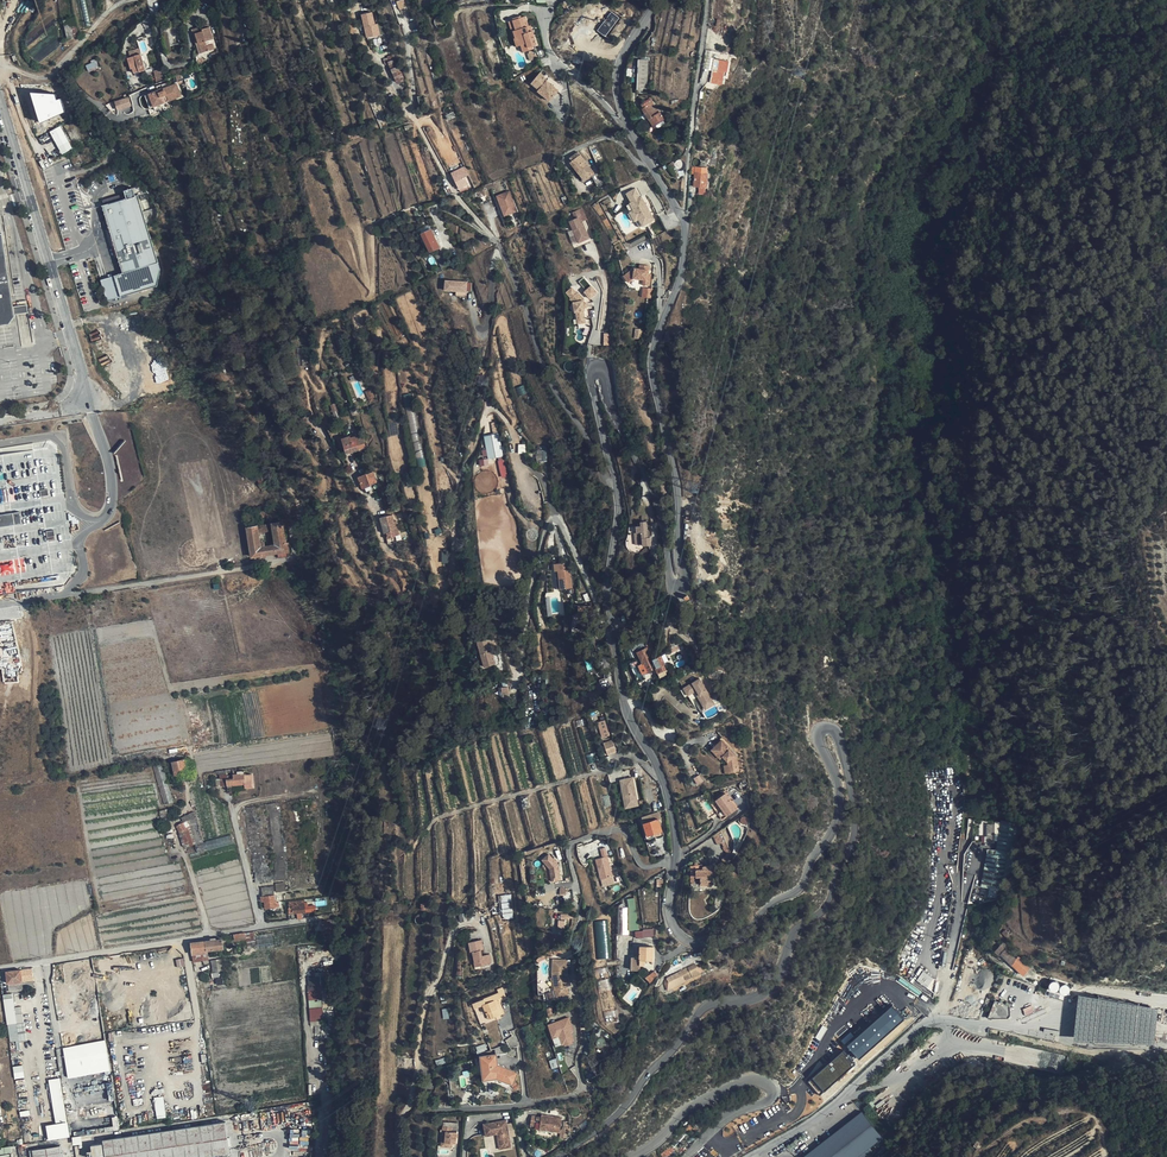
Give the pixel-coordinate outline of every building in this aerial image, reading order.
[(87,0),(82,0),(87,26),(92,25),(87,0)] [(371,25),(368,13),(362,14),(367,37),(379,35),(378,26),(380,26),(379,23),(371,25)] [(529,26),(530,26),(527,15),(523,16),(515,19),(511,20),(517,45),(521,44),(528,42),(529,47),(533,46),(538,44),(534,30),(530,31),(529,26)] [(79,35),(75,17),(64,19),(68,37),(79,35)] [(215,49),(214,45),(212,41),(212,40),(214,39),(210,28),(203,30),(202,27),(194,30),(202,53),(215,49)] [(386,58),(386,57),(381,40),(377,41),(383,59),(386,58)] [(528,42),(521,44),(523,51),(533,49),(533,46),(529,47),(528,42)] [(394,54),(388,56),(386,57),(386,58),(383,59),(385,66),(390,65),(389,61),(394,60),(396,59),(394,54)] [(146,70),(141,55),(128,59),(131,69),(133,69),(135,74),(146,70)] [(647,90),(648,59),(638,59),(637,89),(647,90)] [(100,68),(96,60),(91,62),(92,64),(87,67),(90,73),(100,68)] [(729,63),(714,60),(711,79),(719,80),(720,76),(723,77),(726,77),(729,63)] [(540,65),(538,68),(544,72),(542,74),(557,85),(560,80),(540,65)] [(397,82),(404,80),(398,67),(397,67),(391,69),(397,82)] [(544,72),(538,68),(530,79),(538,86),(541,88),(542,86),(551,93),(557,85),(542,74),(544,72)] [(721,86),(723,77),(720,76),(719,80),(711,79),(710,84),(721,86)] [(156,106),(164,104),(172,100),(185,96),(180,83),(152,94),(156,106)] [(541,88),(538,86),(537,88),(549,96),(551,93),(542,86),(541,88)] [(129,97),(116,101),(118,110),(132,105),(129,97)] [(650,119),(660,113),(650,97),(641,103),(644,108),(643,109),(650,119)] [(455,116),(452,111),(445,114),(447,120),(455,116)] [(663,119),(660,113),(650,119),(654,125),(663,119)] [(455,168),(430,117),(424,120),(450,171),(455,168)] [(51,131),(59,146),(69,140),(61,125),(51,131)] [(620,186),(631,182),(614,144),(608,143),(602,146),(620,186)] [(571,165),(579,175),(584,183),(594,176),(578,154),(571,159),(574,163),(571,165)] [(674,165),(674,163),(667,166),(676,179),(685,176),(684,170),(681,170),(679,170),(677,169),(676,168),(675,167),(674,165)] [(463,177),(467,175),(469,175),(467,170),(465,171),(453,176),(460,192),(466,189),(465,186),(466,185),(463,177)] [(695,172),(695,175),(694,186),(706,187),(708,174),(707,174),(707,172),(705,172),(704,173),(695,172)] [(584,183),(579,175),(576,177),(584,187),(596,178),(594,176),(584,183)] [(524,229),(504,181),(490,186),(510,235),(524,229)] [(636,188),(627,193),(632,201),(640,196),(636,188)] [(640,196),(632,201),(645,225),(657,218),(643,195),(640,196)] [(138,196),(103,207),(124,273),(116,275),(122,296),(166,283),(162,270),(138,196)] [(632,201),(629,203),(643,226),(645,225),(632,201)] [(9,323),(15,315),(13,306),(10,280),(2,232),(0,216),(0,324),(9,323)] [(580,228),(577,224),(575,219),(566,223),(573,236),(576,235),(579,240),(583,241),(588,239),(583,229),(580,228)] [(439,247),(431,228),(421,234),(430,251),(439,247)] [(576,235),(573,236),(577,244),(583,241),(579,240),(576,235)] [(448,265),(442,252),(436,255),(443,268),(448,265)] [(624,277),(628,282),(633,278),(644,279),(644,285),(650,286),(651,274),(648,274),(649,266),(640,265),(639,270),(634,269),(624,277)] [(628,282),(627,284),(629,287),(632,284),(644,285),(644,279),(633,278),(628,282)] [(469,280),(448,280),(447,289),(469,290),(469,280)] [(599,292),(593,285),(585,291),(592,298),(599,292)] [(574,287),(570,290),(575,296),(573,297),(571,299),(574,303),(575,303),(576,311),(577,311),(578,318),(586,317),(585,310),(587,310),(585,300),(586,299),(580,292),(579,292),(574,287)] [(644,287),(643,297),(653,298),(654,288),(644,287)] [(13,306),(15,315),(28,312),(27,304),(13,306)] [(644,329),(636,328),(635,338),(643,338),(644,329)] [(331,405),(340,428),(344,426),(335,403),(331,405)] [(344,426),(340,428),(343,438),(348,437),(344,426)] [(485,436),(489,458),(504,456),(499,433),(485,436)] [(360,449),(357,441),(350,443),(350,441),(348,442),(347,440),(344,441),(347,452),(360,449)] [(548,460),(547,445),(538,445),(538,461),(548,460)] [(508,476),(504,458),(498,459),(502,477),(508,476)] [(371,472),(358,477),(362,488),(375,483),(371,472)] [(339,498),(335,487),(329,489),(333,500),(339,498)] [(261,518),(265,516),(261,510),(253,514),(255,517),(259,515),(261,518)] [(394,528),(393,516),(387,516),(381,518),(385,533),(391,531),(392,534),(395,533),(394,528)] [(641,546),(644,545),(643,537),(648,537),(647,521),(641,522),(642,526),(637,526),(637,532),(636,532),(636,543),(641,543),(641,546)] [(282,522),(272,524),(273,530),(275,541),(275,544),(270,545),(271,553),(277,552),(286,551),(282,522)] [(272,524),(257,526),(258,533),(273,530),(272,524)] [(247,527),(252,556),(267,554),(265,546),(260,547),(260,542),(258,533),(257,526),(247,527)] [(643,537),(644,545),(652,545),(651,537),(648,537),(643,537)] [(558,569),(558,575),(560,588),(571,586),(569,568),(558,569)] [(592,618),(592,605),(579,606),(579,618),(592,618)] [(636,637),(634,626),(625,627),(627,642),(634,640),(636,637)] [(495,664),(491,650),(492,649),(489,639),(479,641),(486,666),(495,664)] [(658,673),(663,670),(661,664),(662,663),(659,656),(658,656),(657,655),(654,657),(655,658),(653,658),(648,647),(637,652),(647,672),(655,668),(658,673)] [(697,678),(681,688),(686,695),(693,691),(701,704),(710,699),(697,678)] [(509,695),(507,681),(500,682),(503,696),(509,695)] [(506,703),(512,702),(509,695),(503,696),(506,703)] [(712,703),(710,699),(701,704),(703,708),(712,703)] [(603,737),(611,734),(606,719),(598,721),(603,737)] [(724,756),(728,760),(729,763),(730,772),(739,770),(737,755),(722,739),(712,749),(721,758),(724,756)] [(617,750),(614,741),(605,744),(608,753),(617,750)] [(186,768),(184,759),(173,762),(175,773),(186,771),(186,768)] [(172,801),(162,763),(158,764),(152,766),(164,804),(172,801)] [(243,770),(239,771),(237,771),(237,774),(233,775),(233,777),(226,778),(227,785),(245,782),(245,787),(253,785),(252,773),(244,774),(243,770)] [(221,786),(227,785),(226,778),(226,775),(226,774),(219,775),(220,778),(221,786)] [(634,777),(621,779),(626,802),(638,800),(634,777)] [(185,803),(180,783),(171,785),(177,805),(185,803)] [(725,792),(716,798),(728,814),(737,808),(725,792)] [(728,814),(716,798),(711,802),(722,818),(728,814)] [(160,814),(166,830),(172,828),(169,820),(175,818),(171,808),(160,811),(160,814)] [(196,810),(189,813),(181,817),(183,822),(188,820),(190,827),(195,844),(203,841),(203,839),(208,837),(200,809),(196,810)] [(643,823),(658,818),(660,818),(658,812),(641,816),(643,823)] [(660,824),(658,818),(643,823),(647,835),(660,831),(658,824),(660,824)] [(188,820),(183,822),(177,825),(179,832),(190,827),(188,820)] [(184,846),(195,844),(190,827),(179,832),(184,846)] [(195,844),(198,853),(209,849),(207,841),(203,841),(195,844)] [(541,860),(544,863),(549,869),(551,882),(560,881),(558,871),(559,871),(558,867),(557,867),(557,865),(556,864),(558,862),(554,858),(552,859),(548,855),(541,860)] [(609,855),(607,856),(612,876),(600,879),(595,859),(593,860),(599,882),(615,878),(609,855)] [(612,876),(607,856),(602,857),(595,859),(600,879),(612,876)] [(549,869),(544,863),(541,866),(545,871),(547,883),(551,882),(549,869)] [(718,876),(717,870),(714,868),(712,868),(712,865),(705,865),(702,867),(702,869),(696,869),(696,878),(700,878),(700,883),(713,882),(712,877),(718,876)] [(262,896),(274,894),(273,885),(260,887),(262,896)] [(275,906),(274,894),(262,896),(263,901),(264,901),(265,908),(275,906)] [(305,911),(305,902),(292,904),(293,912),(305,911)] [(629,933),(629,907),(619,907),(619,933),(629,933)] [(560,913),(558,927),(566,927),(567,914),(560,913)] [(337,923),(337,919),(318,922),(319,930),(316,930),(317,936),(334,934),(334,928),(337,923)] [(253,931),(253,930),(245,931),(246,937),(247,944),(254,943),(255,943),(253,931)] [(1006,930),(1002,933),(1011,942),(1014,940),(1014,939),(1006,930)] [(192,953),(208,952),(207,949),(223,947),(222,938),(191,942),(192,953)] [(482,946),(481,939),(468,942),(470,951),(471,951),(473,962),(478,961),(479,965),(491,963),(489,954),(481,955),(480,949),(480,946),(482,946)] [(598,958),(611,957),(610,941),(597,942),(598,958)] [(1027,965),(1018,956),(1017,958),(1006,949),(1008,946),(1003,942),(995,950),(1000,955),(1001,954),(1024,975),(1028,970),(1033,975),(1037,969),(1029,962),(1027,965)] [(175,945),(162,947),(162,952),(163,954),(177,952),(175,945)] [(654,946),(641,946),(641,959),(654,960),(654,946)] [(158,956),(156,948),(148,950),(149,957),(158,956)] [(296,976),(293,948),(222,959),(226,987),(296,976)] [(192,955),(193,961),(209,960),(208,952),(192,953),(192,955)] [(566,977),(568,977),(568,969),(569,959),(560,958),(560,964),(553,963),(553,971),(554,988),(557,986),(560,996),(569,992),(567,986),(567,980),(566,977)] [(223,979),(220,959),(209,961),(212,981),(223,979)] [(688,967),(693,977),(699,974),(694,964),(688,967)] [(620,1021),(608,966),(595,969),(607,1023),(620,1021)] [(694,979),(693,977),(688,967),(667,977),(664,980),(664,981),(664,983),(667,991),(694,979)] [(22,981),(21,969),(6,971),(8,983),(22,981)] [(29,969),(21,969),(22,981),(30,980),(29,969)] [(315,976),(309,976),(310,1021),(324,1020),(323,1000),(327,1000),(326,972),(314,972),(315,976)] [(1058,981),(1050,977),(1047,986),(1048,986),(1050,982),(1057,985),(1058,981)] [(1048,986),(1061,991),(1069,994),(1070,993),(1071,990),(1057,985),(1050,982),(1048,986)] [(1037,992),(1045,995),(1047,986),(1040,984),(1037,992)] [(913,1004),(921,993),(916,989),(908,1000),(913,1004)] [(501,997),(499,991),(475,1000),(477,1004),(482,1002),(485,1010),(488,1009),(490,1015),(503,1011),(498,998),(501,997)] [(1160,1004),(1079,994),(1073,1041),(1154,1051),(1160,1004)] [(14,997),(4,998),(11,1042),(28,1040),(23,1011),(16,1012),(14,997)] [(1034,1002),(1037,1010),(1046,1006),(1043,998),(1034,1002)] [(1009,1007),(994,1001),(991,1010),(1007,1017),(1010,1016),(1009,1007)] [(906,1024),(897,1016),(894,1019),(902,1027),(906,1024)] [(569,1017),(547,1024),(552,1038),(558,1036),(561,1045),(574,1041),(571,1032),(573,1031),(569,1017)] [(899,1031),(892,1024),(886,1029),(893,1037),(899,1031)] [(860,1062),(883,1041),(874,1031),(865,1040),(863,1039),(860,1042),(860,1043),(851,1052),(860,1062)] [(69,1077),(111,1070),(106,1039),(64,1047),(69,1077)] [(819,1051),(824,1042),(818,1039),(813,1049),(819,1051)] [(797,1079),(817,1053),(811,1048),(792,1074),(797,1079)] [(483,1055),(485,1072),(489,1071),(490,1078),(500,1076),(514,1082),(519,1072),(498,1063),(496,1053),(483,1055)] [(414,1067),(415,1058),(406,1058),(406,1066),(414,1067)] [(550,1060),(553,1068),(560,1066),(557,1058),(550,1060)] [(850,1078),(834,1062),(830,1065),(846,1081),(850,1078)] [(850,1075),(857,1069),(852,1063),(845,1070),(850,1075)] [(24,1064),(14,1065),(15,1078),(25,1077),(24,1064)] [(489,1071),(485,1072),(487,1082),(490,1081),(492,1082),(499,1081),(512,1087),(514,1082),(500,1076),(490,1078),(489,1071)] [(837,1085),(836,1083),(831,1079),(834,1077),(829,1073),(827,1075),(826,1074),(818,1083),(828,1094),(837,1085)] [(48,1140),(71,1136),(61,1077),(50,1079),(57,1123),(45,1124),(48,1140)] [(801,1093),(780,1097),(791,1116),(799,1112),(804,1120),(816,1112),(801,1093)] [(157,1118),(166,1117),(165,1096),(155,1096),(157,1118)] [(888,1113),(879,1103),(874,1107),(883,1118),(888,1113)] [(764,1117),(759,1116),(758,1121),(770,1122),(770,1118),(776,1119),(777,1111),(765,1110),(764,1117)] [(791,1116),(764,1131),(727,1154),(728,1156),(737,1156),(749,1150),(769,1139),(804,1120),(799,1112),(791,1116)] [(561,1128),(562,1115),(543,1113),(543,1115),(533,1114),(532,1123),(536,1123),(536,1120),(543,1121),(542,1126),(561,1128)] [(511,1142),(508,1122),(501,1124),(500,1120),(490,1122),(491,1129),(498,1128),(499,1133),(501,1144),(511,1142)] [(103,1140),(104,1142),(95,1144),(97,1156),(101,1156),(105,1156),(106,1156),(209,1156),(230,1154),(224,1121),(103,1140)] [(491,1129),(490,1122),(484,1123),(487,1135),(499,1133),(498,1128),(491,1129)] [(445,1130),(445,1126),(442,1126),(440,1145),(454,1147),(455,1143),(454,1143),(447,1142),(448,1130),(445,1130)] [(455,1127),(445,1126),(445,1130),(448,1130),(447,1142),(454,1143),(455,1143),(458,1144),(459,1131),(454,1131),(455,1127)] [(869,1149),(859,1126),(849,1130),(860,1153),(869,1149)] [(11,1146),(0,1148),(0,1156),(13,1156),(11,1146)] [(60,1147),(29,1151),(30,1156),(62,1156),(60,1147)]
